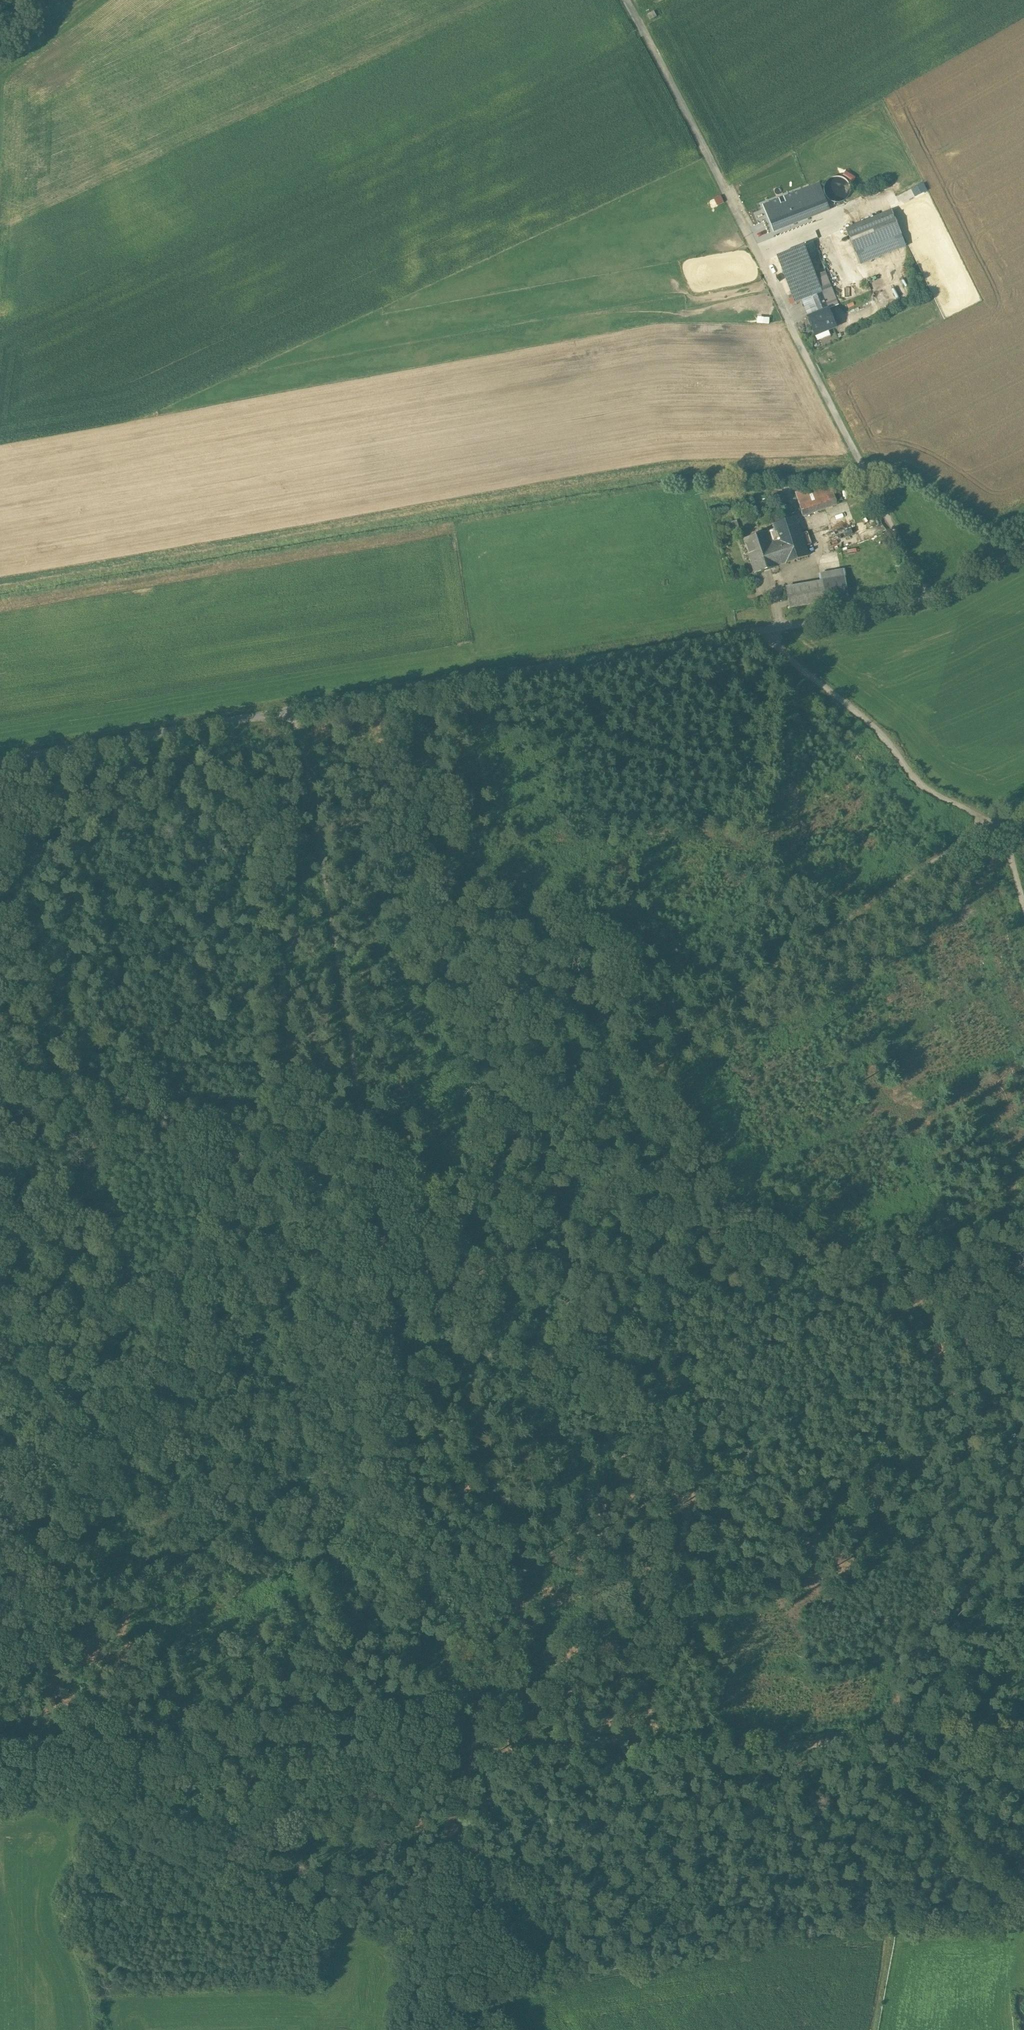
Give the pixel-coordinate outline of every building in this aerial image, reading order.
[(654,11),(648,14),(650,20),(656,16),(654,11)] [(828,180),(826,182),(825,185),(824,188),(824,191),(825,194),(826,197),(829,199),(831,201),(834,202),(837,203),(840,202),(843,201),(845,200),(848,198),(849,195),(850,192),(850,189),(850,186),(849,183),(847,181),(845,179),(842,177),(839,176),(836,176),(833,177),(830,178),(828,180)] [(819,183),(764,205),(774,230),(829,209),(819,183)] [(715,198),(722,194),(719,187),(712,191),(715,198)] [(892,210),(846,229),(855,252),(901,234),(892,210)] [(901,234),(855,252),(860,264),(906,245),(901,234)] [(777,256),(796,303),(803,300),(821,293),(814,276),(802,246),(777,256)] [(826,271),(814,276),(821,293),(803,300),(810,317),(828,309),(825,303),(836,298),(826,271)] [(810,317),(808,318),(815,335),(835,326),(828,309),(810,317)] [(832,490),(798,500),(802,514),(836,503),(832,490)] [(774,529),(767,531),(774,552),(751,559),(755,573),(809,556),(796,516),(773,523),(774,529)] [(767,531),(744,539),(751,559),(774,552),(767,531)] [(842,577),(786,587),(790,607),(845,598),(842,577)]
